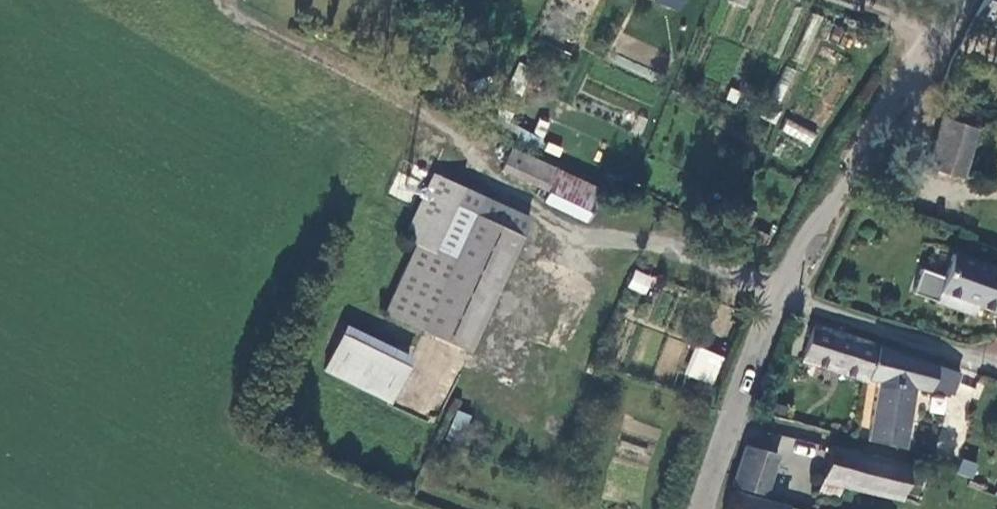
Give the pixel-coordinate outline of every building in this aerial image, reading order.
[(685,0),(654,0),(653,1),(681,11),(685,0)] [(976,17),(996,25),(996,0),(985,0),(976,17)] [(490,78),(486,69),(471,75),(475,84),(490,78)] [(524,83),(511,77),(503,96),(516,102),(524,83)] [(499,126),(504,114),(497,110),(492,122),(499,126)] [(809,145),(815,134),(787,119),(781,130),(809,145)] [(960,178),(975,130),(941,119),(926,167),(960,178)] [(537,133),(532,144),(535,145),(540,135),(537,133)] [(597,187),(508,147),(501,162),(549,184),(545,193),(586,212),(597,187)] [(383,311),(465,349),(526,217),(419,168),(407,194),(419,199),(402,237),(414,242),(383,311)] [(951,255),(943,278),(920,269),(910,293),(934,302),(938,292),(976,307),(994,314),(996,306),(996,272),(951,255)] [(625,283),(641,291),(648,276),(632,269),(625,283)] [(972,317),(976,307),(938,292),(934,302),(972,317)] [(801,360),(867,381),(878,346),(871,344),(813,324),(801,360)] [(323,368),(388,400),(405,366),(340,334),(323,368)] [(683,371),(708,382),(719,356),(695,345),(683,371)] [(949,389),(954,372),(878,346),(867,381),(877,384),(869,441),(905,450),(915,389),(928,392),(932,382),(949,389)] [(443,436),(455,441),(466,417),(454,411),(443,436)] [(779,454),(745,444),(740,458),(733,484),(766,493),(779,454)] [(899,502),(910,466),(862,453),(832,445),(821,484),(899,502)] [(957,473),(973,478),(977,463),(961,458),(957,473)] [(787,507),(731,492),(727,508),(786,508),(787,507)] [(667,500),(663,503),(664,508),(675,508),(676,508),(676,503),(672,500),(667,500)]
